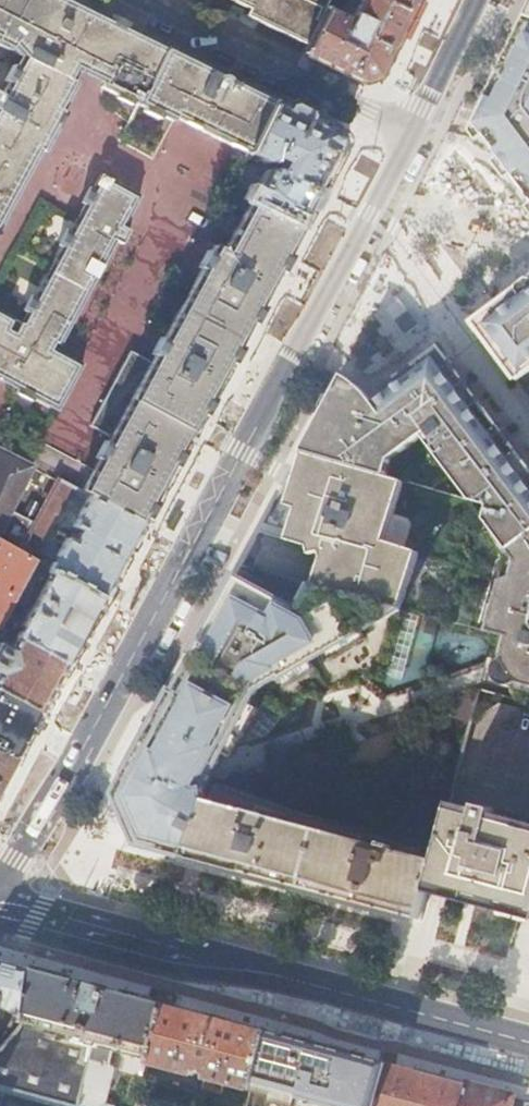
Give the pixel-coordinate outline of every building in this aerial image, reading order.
[(75,83),(72,81),(78,71),(91,77),(104,84),(102,88),(173,123),(175,119),(246,154),(273,100),(117,23),(69,0),(0,0),(0,49),(10,54),(13,51),(18,56),(19,58),(21,59),(24,61),(17,72),(13,70),(4,85),(8,87),(2,98),(0,97),(0,222),(75,83)] [(329,0),(233,0),(251,9),(263,16),(260,22),(307,45),(329,0)] [(362,83),(377,78),(396,38),(415,0),(361,0),(350,22),(332,14),(335,7),(337,8),(341,0),(329,0),(307,45),(303,54),(362,83)] [(254,19),(260,22),(263,16),(251,9),(247,15),(254,19)] [(528,196),(528,18),(499,77),(476,125),(485,137),(500,158),(513,175),(528,196)] [(273,100),(246,154),(265,163),(276,159),(282,163),(280,168),(274,166),(272,170),(264,171),(261,177),(254,175),(249,184),(256,188),(250,200),(300,226),(321,186),(342,147),(337,131),(273,100)] [(478,141),(485,137),(476,125),(472,132),(478,141)] [(513,175),(500,158),(494,162),(507,180),(513,175)] [(57,413),(82,367),(51,350),(58,338),(63,341),(118,243),(124,247),(132,233),(126,229),(143,199),(105,177),(22,323),(0,311),(0,382),(57,413)] [(229,359),(300,226),(250,200),(222,252),(213,247),(150,362),(130,352),(89,427),(110,439),(91,474),(87,482),(81,493),(88,497),(140,524),(146,512),(150,506),(154,499),(155,497),(165,478),(178,454),(188,435),(199,415),(210,395),(219,377),(229,359)] [(484,335),(488,342),(528,395),(528,282),(487,314),(481,313),(469,323),(478,334),(484,335)] [(452,366),(447,360),(433,356),(372,401),(364,392),(354,383),(344,377),(304,452),(405,481),(427,488),(449,471),(471,500),(490,506),(456,624),(496,634),(496,636),(492,650),(493,651),(497,658),(500,663),(499,664),(498,665),(497,667),(497,668),(496,670),(496,671),(496,673),(496,674),(496,676),(497,677),(497,679),(498,680),(499,681),(500,683),(501,684),(502,685),(504,685),(505,686),(506,687),(508,687),(509,687),(511,687),(512,687),(513,687),(520,700),(522,703),(528,705),(528,468),(452,366)] [(321,587),(402,609),(404,610),(420,556),(386,545),(405,481),(304,452),(266,522),(265,523),(290,531),(289,536),(288,540),(310,548),(312,557),(322,554),(335,550),(329,570),(325,569),(320,587),(321,587)] [(0,454),(0,542),(17,551),(33,524),(9,513),(29,469),(0,454)] [(58,483),(20,553),(29,558),(53,515),(55,515),(69,489),(58,483)] [(126,551),(140,524),(88,497),(72,527),(81,532),(79,533),(78,534),(76,534),(74,536),(73,538),(70,537),(67,542),(64,541),(48,568),(50,569),(101,597),(126,551)] [(17,551),(0,542),(0,627),(36,561),(29,558),(20,553),(17,551)] [(320,569),(315,586),(316,586),(320,587),(325,569),(329,570),(335,550),(322,554),(323,558),(320,569)] [(82,632),(101,597),(50,569),(48,574),(50,575),(16,637),(16,638),(65,665),(82,632)] [(233,583),(118,796),(119,799),(130,822),(141,845),(187,858),(208,801),(206,801),(204,789),(206,785),(217,765),(218,766),(220,763),(224,757),(227,751),(232,749),(237,740),(248,718),(272,671),(282,653),(302,614),(315,587),(321,589),(401,610),(402,609),(321,587),(320,587),(316,586),(315,586),(301,612),(267,593),(237,577),(233,583)] [(237,740),(232,749),(234,749),(234,747),(236,745),(237,742),(238,740),(239,738),(241,735),(242,733),(243,731),(245,728),(246,726),(248,724),(249,722),(251,720),(253,718),(254,715),(256,713),(258,711),(259,709),(261,707),(263,705),(265,703),(267,702),(269,700),(284,716),(286,715),(287,713),(289,711),(291,710),(293,708),(295,707),(297,705),(299,704),(301,702),(303,701),(305,700),(307,698),(309,697),(311,696),(313,695),(315,693),(317,697),(319,699),(321,698),(323,697),(324,696),(326,695),(328,694),(330,694),(331,693),(333,692),(335,691),(337,691),(338,690),(340,690),(342,689),(344,689),(346,688),(348,688),(350,687),(352,687),(353,687),(355,686),(357,686),(359,686),(361,686),(363,685),(363,678),(365,678),(374,678),(383,678),(401,610),(321,589),(315,587),(302,614),(282,653),(272,671),(248,718),(237,740)] [(39,712),(54,685),(65,665),(16,638),(10,649),(0,644),(0,691),(39,712)] [(14,760),(27,735),(39,712),(0,691),(0,754),(14,760)] [(14,760),(0,754),(0,785),(14,760)] [(214,865),(290,885),(307,827),(208,801),(187,858),(214,865)] [(528,921),(528,826),(490,815),(492,811),(476,807),(474,811),(451,805),(444,829),(440,846),(436,861),(427,894),(469,906),(513,917),(521,919),(528,921)] [(421,919),(427,894),(436,861),(307,827),(290,885),(393,912),(420,919),(421,919)] [(31,970),(0,962),(0,1009),(7,1010),(14,1015),(25,1016),(31,970)] [(163,1005),(141,999),(74,981),(31,970),(25,1016),(24,1023),(0,1050),(0,1092),(53,1105),(108,1105),(103,1104),(109,1080),(112,1081),(115,1068),(113,1067),(113,1066),(110,1065),(115,1048),(131,1052),(130,1058),(138,1060),(140,1055),(150,1057),(163,1005)] [(251,1092),(267,1033),(216,1019),(163,1005),(150,1057),(148,1065),(193,1077),(193,1079),(198,1081),(200,1075),(205,1076),(202,1089),(222,1094),(224,1085),(251,1092)] [(388,1065),(328,1050),(267,1033),(251,1092),(271,1097),(269,1105),(377,1105),(388,1065)] [(465,1086),(427,1076),(388,1065),(377,1105),(460,1105),(465,1086)] [(465,1086),(460,1105),(510,1105),(512,1099),(465,1086)]
